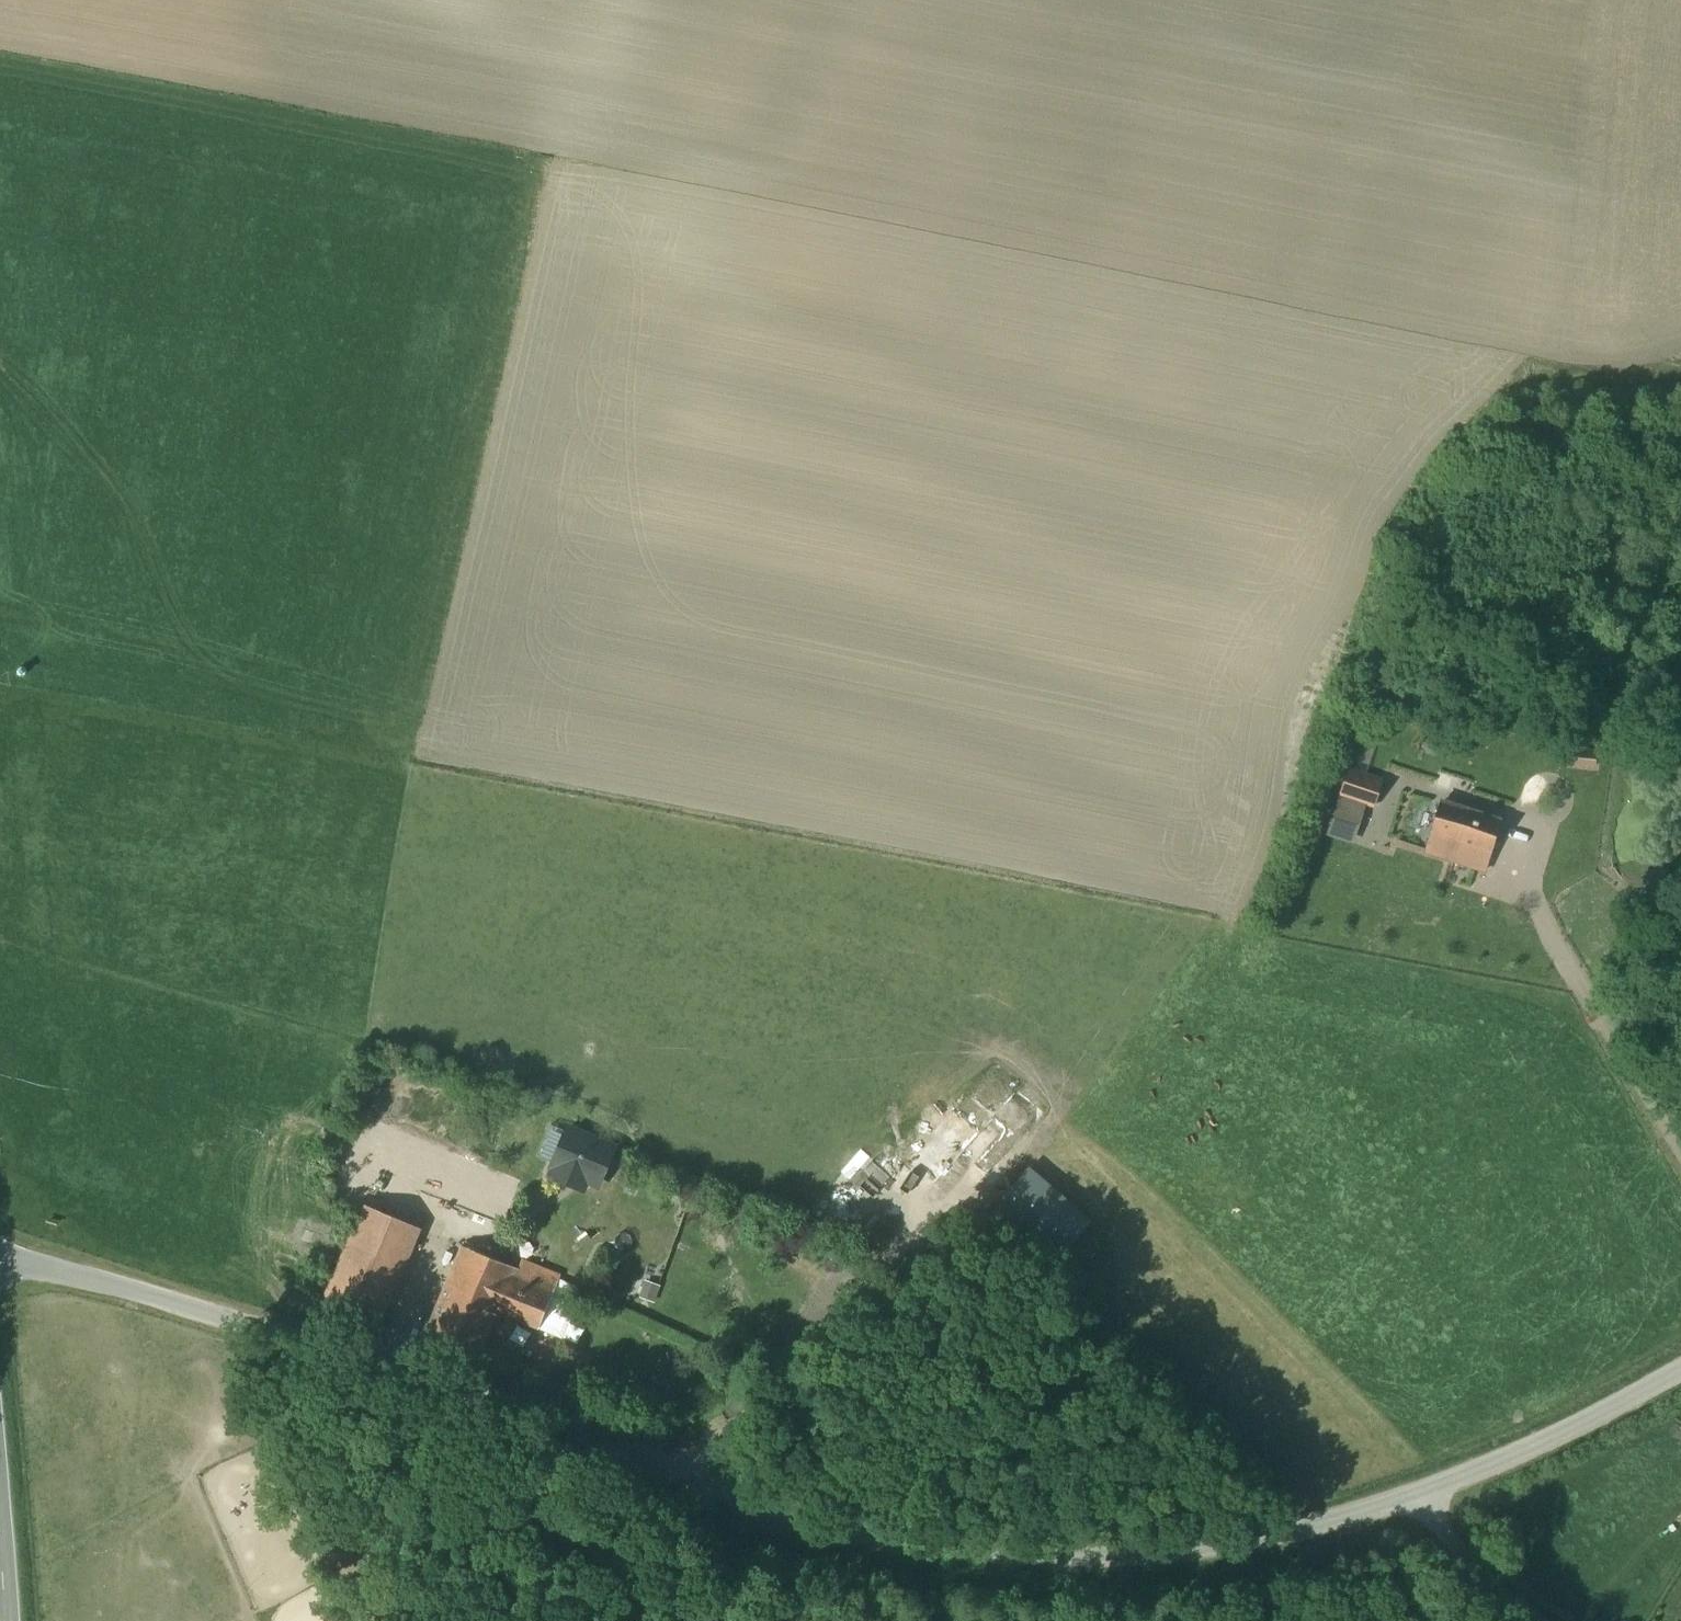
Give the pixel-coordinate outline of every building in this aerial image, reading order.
[(1347,771),(1340,793),(1374,804),(1381,782),(1347,771)] [(1362,812),(1336,803),(1327,830),(1353,839),(1362,812)] [(1500,822),(1442,803),(1427,850),(1485,868),(1500,822)] [(366,1206),(327,1296),(368,1314),(422,1187),(492,1217),(497,1205),(511,1212),(520,1192),(423,1150),(427,1141),(398,1129),(391,1145),(370,1136),(344,1197),(366,1206)] [(555,1168),(551,1176),(583,1190),(587,1181),(598,1186),(614,1148),(568,1129),(552,1167),(555,1168)] [(1064,1258),(1099,1219),(1036,1163),(1001,1202),(1064,1258)] [(463,1247),(425,1338),(479,1361),(497,1319),(504,1315),(538,1329),(560,1278),(524,1263),(520,1271),(463,1247)] [(645,1279),(638,1295),(655,1301),(661,1285),(645,1279)]
